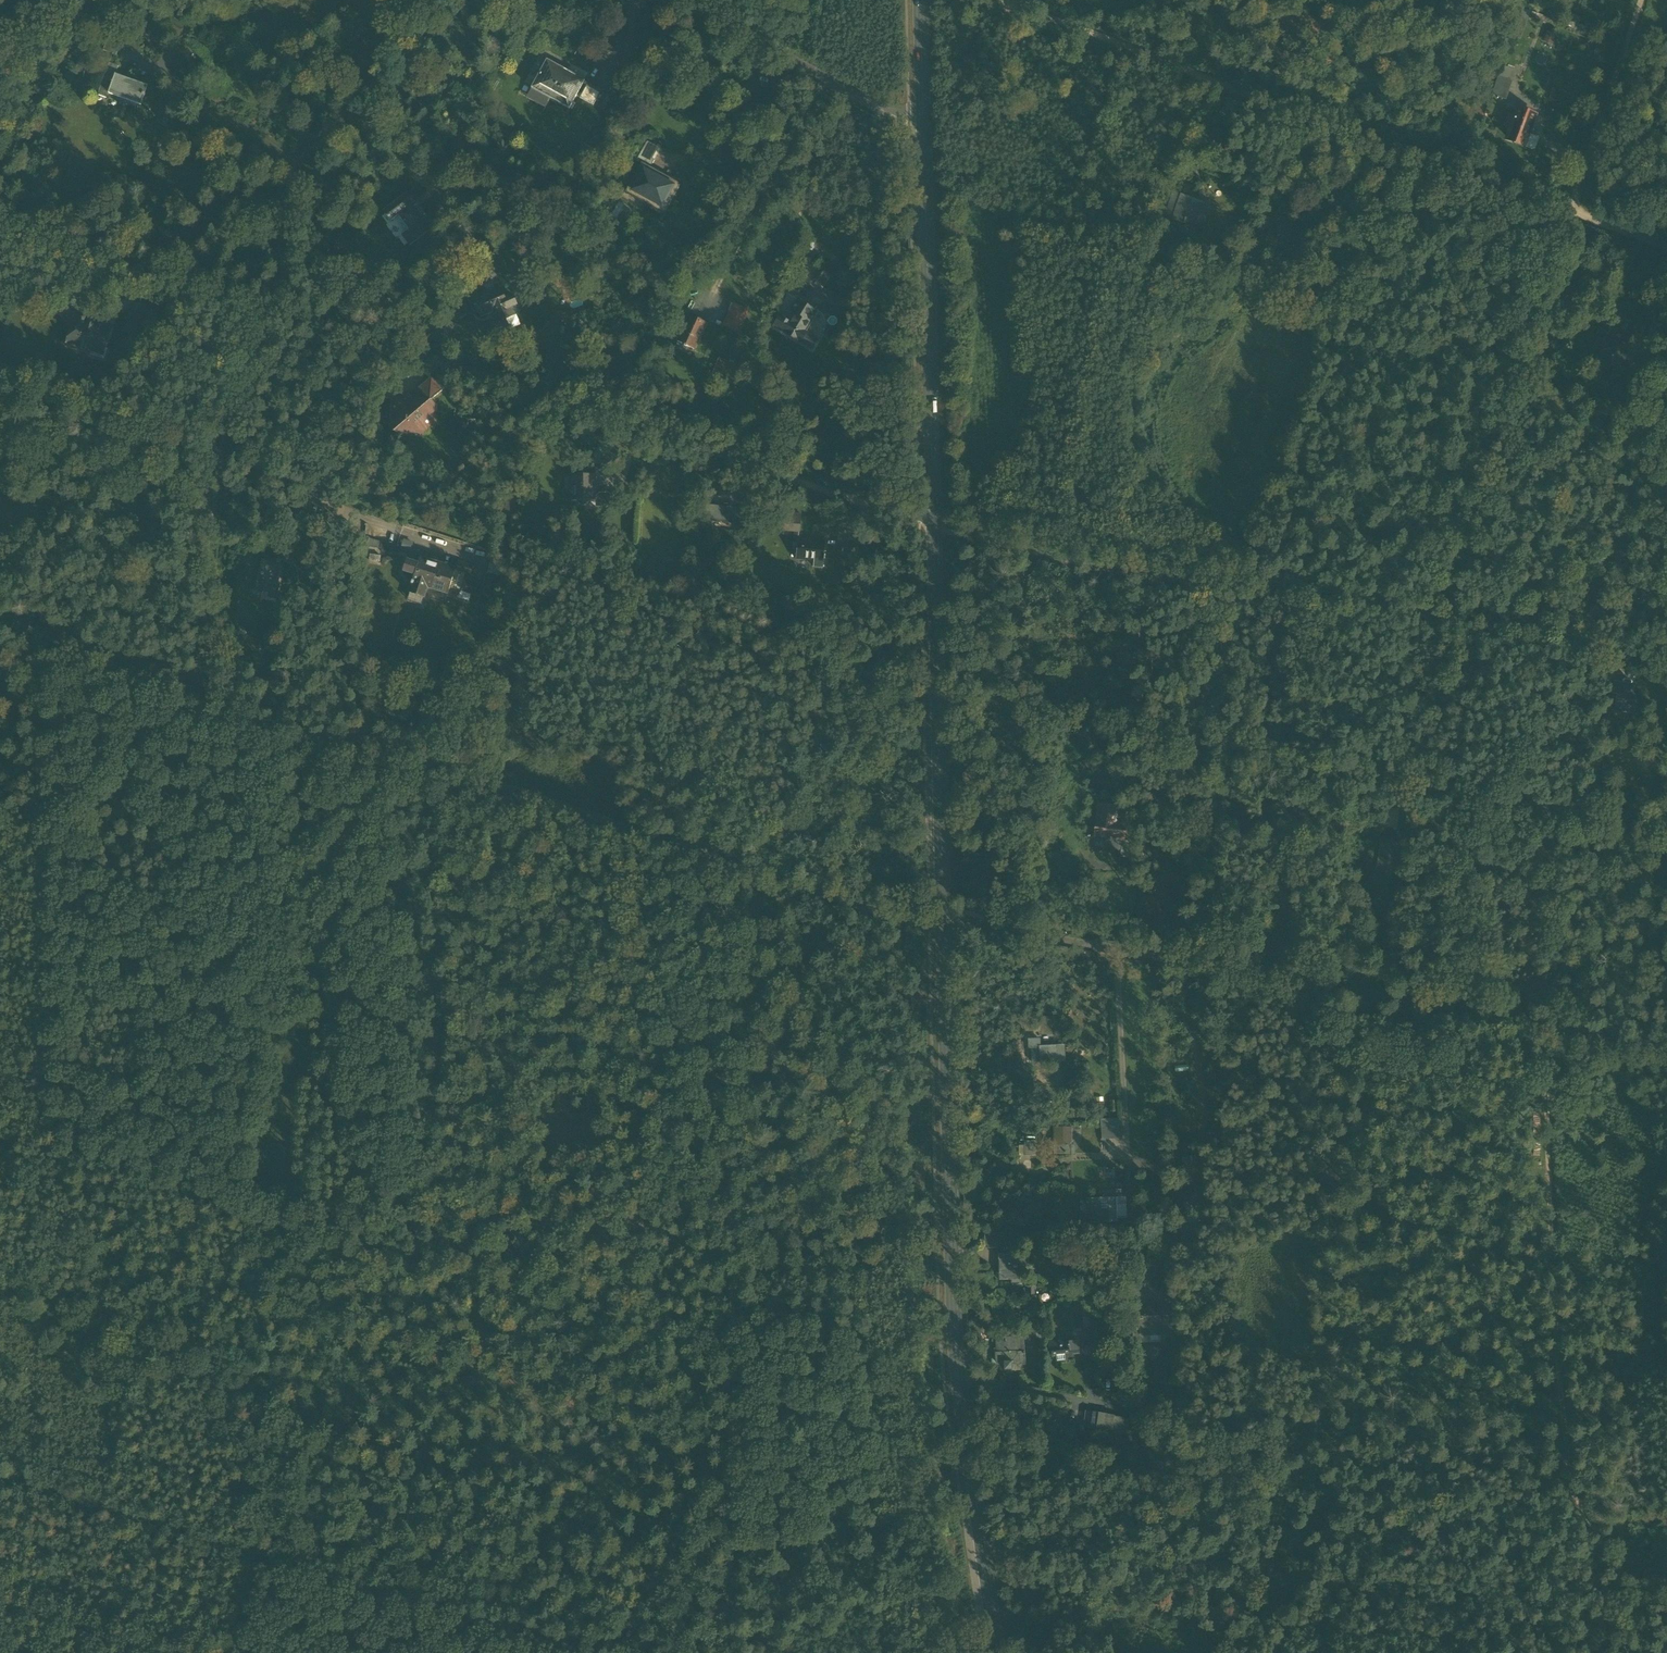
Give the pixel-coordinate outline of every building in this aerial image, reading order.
[(185,25),(176,19),(170,29),(180,34),(185,25)] [(1552,44),(1556,33),(1547,30),(1543,40),(1552,44)] [(585,80),(547,59),(531,88),(569,109),(585,80)] [(119,67),(109,63),(97,95),(107,99),(109,93),(117,96),(118,93),(140,102),(142,96),(144,96),(145,93),(143,92),(145,87),(115,76),(119,67)] [(1512,81),(1498,76),(1492,94),(1506,99),(1512,81)] [(600,93),(587,86),(580,98),(593,105),(600,93)] [(1526,112),(1517,108),(1508,133),(1517,136),(1516,140),(1525,143),(1533,121),(1524,118),(1526,112)] [(653,157),(658,145),(646,140),(641,151),(653,157)] [(654,160),(641,152),(636,161),(642,165),(649,169),(654,160)] [(649,169),(642,165),(628,191),(663,210),(677,184),(649,169)] [(434,227),(408,192),(383,211),(391,221),(394,218),(405,233),(402,236),(410,246),(434,227)] [(1207,204),(1181,195),(1173,220),(1185,224),(1186,219),(1200,224),(1207,204)] [(1343,214),(1335,210),(1332,215),(1340,219),(1343,214)] [(1244,233),(1235,231),(1232,243),(1241,246),(1244,233)] [(1256,253),(1247,250),(1243,262),(1252,265),(1256,253)] [(822,288),(834,269),(828,266),(816,284),(822,288)] [(467,281),(461,277),(453,289),(459,293),(467,281)] [(500,288),(472,300),(474,305),(474,306),(474,307),(476,307),(480,316),(481,316),(480,314),(481,315),(483,315),(484,314),(485,313),(486,312),(487,314),(494,311),(492,307),(506,300),(500,288)] [(740,332),(749,309),(731,301),(721,325),(740,332)] [(159,309),(145,305),(140,318),(155,323),(159,309)] [(797,312),(789,327),(786,326),(782,332),(800,342),(805,333),(802,331),(809,318),(797,312)] [(690,315),(677,341),(684,345),(684,346),(686,347),(687,346),(694,349),(706,323),(690,315)] [(87,320),(77,316),(73,328),(72,328),(66,346),(78,350),(79,349),(92,353),(91,355),(104,359),(107,349),(105,348),(112,326),(106,324),(105,325),(97,323),(95,319),(91,318),(87,320)] [(1633,322),(1618,317),(1616,321),(1614,320),(1613,323),(1623,328),(1622,330),(1629,332),(1633,322)] [(1629,350),(1618,345),(1613,359),(1623,363),(1629,350)] [(1589,393),(1583,391),(1579,402),(1585,404),(1589,393)] [(430,401),(392,398),(390,426),(395,431),(403,432),(408,427),(427,429),(433,424),(433,417),(429,412),(430,401)] [(595,474),(573,475),(574,485),(568,491),(574,497),(574,501),(577,501),(583,506),(588,500),(596,500),(595,493),(599,489),(595,485),(595,474)] [(613,492),(600,493),(600,504),(602,507),(613,506),(613,492)] [(719,508),(706,507),(705,521),(736,523),(738,508),(719,506),(719,508)] [(801,518),(775,516),(774,530),(800,531),(801,518)] [(379,564),(384,550),(395,553),(397,546),(365,535),(362,545),(371,548),(367,560),(379,564)] [(825,543),(797,540),(796,559),(814,560),(823,561),(825,543)] [(850,549),(835,548),(833,563),(848,565),(850,549)] [(507,559),(493,555),(488,568),(504,573),(505,573),(507,559)] [(456,569),(421,558),(419,564),(413,562),(408,561),(405,571),(410,573),(416,575),(414,580),(413,579),(411,584),(413,585),(410,593),(424,597),(427,587),(448,593),(456,569)] [(283,565),(262,559),(254,589),(270,593),(269,597),(274,598),(283,565)] [(478,568),(458,562),(456,569),(476,576),(478,568)] [(482,586),(465,580),(461,590),(462,590),(460,596),(468,599),(470,593),(479,596),(482,586)] [(260,642),(240,634),(236,644),(256,652),(259,647),(260,642)] [(1631,685),(1615,683),(1613,692),(1617,693),(1614,709),(1625,711),(1626,704),(1632,705),(1634,696),(1630,695),(1631,685)] [(1104,815),(1098,814),(1095,836),(1123,840),(1125,825),(1110,823),(1111,816),(1116,817),(1117,807),(1105,806),(1104,815)] [(1410,822),(1398,821),(1397,828),(1409,830),(1410,822)] [(1038,1040),(1027,1041),(1028,1048),(1031,1048),(1039,1048),(1038,1040)] [(1064,1045),(1055,1046),(1056,1061),(1065,1061),(1064,1045)] [(1055,1046),(1039,1048),(1040,1056),(1040,1061),(1040,1062),(1056,1061),(1055,1046)] [(1039,1048),(1031,1048),(1032,1057),(1040,1056),(1039,1048)] [(1068,1105),(1060,1106),(1062,1116),(1069,1115),(1068,1105)] [(1120,1126),(1101,1127),(1102,1139),(1121,1138),(1120,1126)] [(1072,1127),(1054,1127),(1054,1153),(1071,1154),(1072,1127)] [(1037,1141),(1025,1141),(1025,1156),(1037,1155),(1037,1141)] [(1116,1197),(1088,1198),(1089,1223),(1117,1222),(1117,1212),(1120,1212),(1119,1205),(1117,1205),(1116,1197)] [(998,1232),(984,1233),(985,1248),(998,1247),(998,1232)] [(1021,1255),(999,1255),(999,1280),(1012,1280),(1012,1285),(1022,1285),(1022,1279),(1023,1279),(1022,1265),(1028,1265),(1028,1256),(1021,1256),(1021,1255)] [(1037,1294),(1036,1280),(1023,1281),(1024,1295),(1037,1294)] [(1159,1308),(1131,1309),(1132,1335),(1161,1334),(1160,1317),(1159,1308)] [(1030,1337),(1042,1337),(1042,1323),(1036,1318),(1029,1323),(1030,1337)] [(1021,1337),(1006,1338),(1007,1342),(1014,1342),(1014,1349),(1016,1349),(1016,1351),(1014,1351),(1014,1353),(1018,1352),(1018,1364),(1020,1364),(1025,1364),(1024,1341),(1021,1341),(1021,1337)] [(1069,1342),(1060,1343),(1059,1341),(1049,1342),(1050,1348),(1051,1348),(1052,1356),(1056,1356),(1057,1360),(1071,1358),(1071,1354),(1080,1353),(1079,1348),(1070,1349),(1069,1342)] [(1007,1342),(997,1343),(997,1348),(999,1348),(999,1353),(997,1354),(997,1363),(1003,1362),(1004,1370),(1020,1369),(1020,1364),(1018,1364),(1018,1352),(1014,1353),(1014,1351),(1016,1351),(1016,1349),(1014,1349),(1014,1342),(1007,1342)] [(1098,1414),(1086,1412),(1083,1427),(1095,1429),(1098,1414)] [(1121,1420),(1113,1419),(1111,1427),(1119,1429),(1121,1420)]
